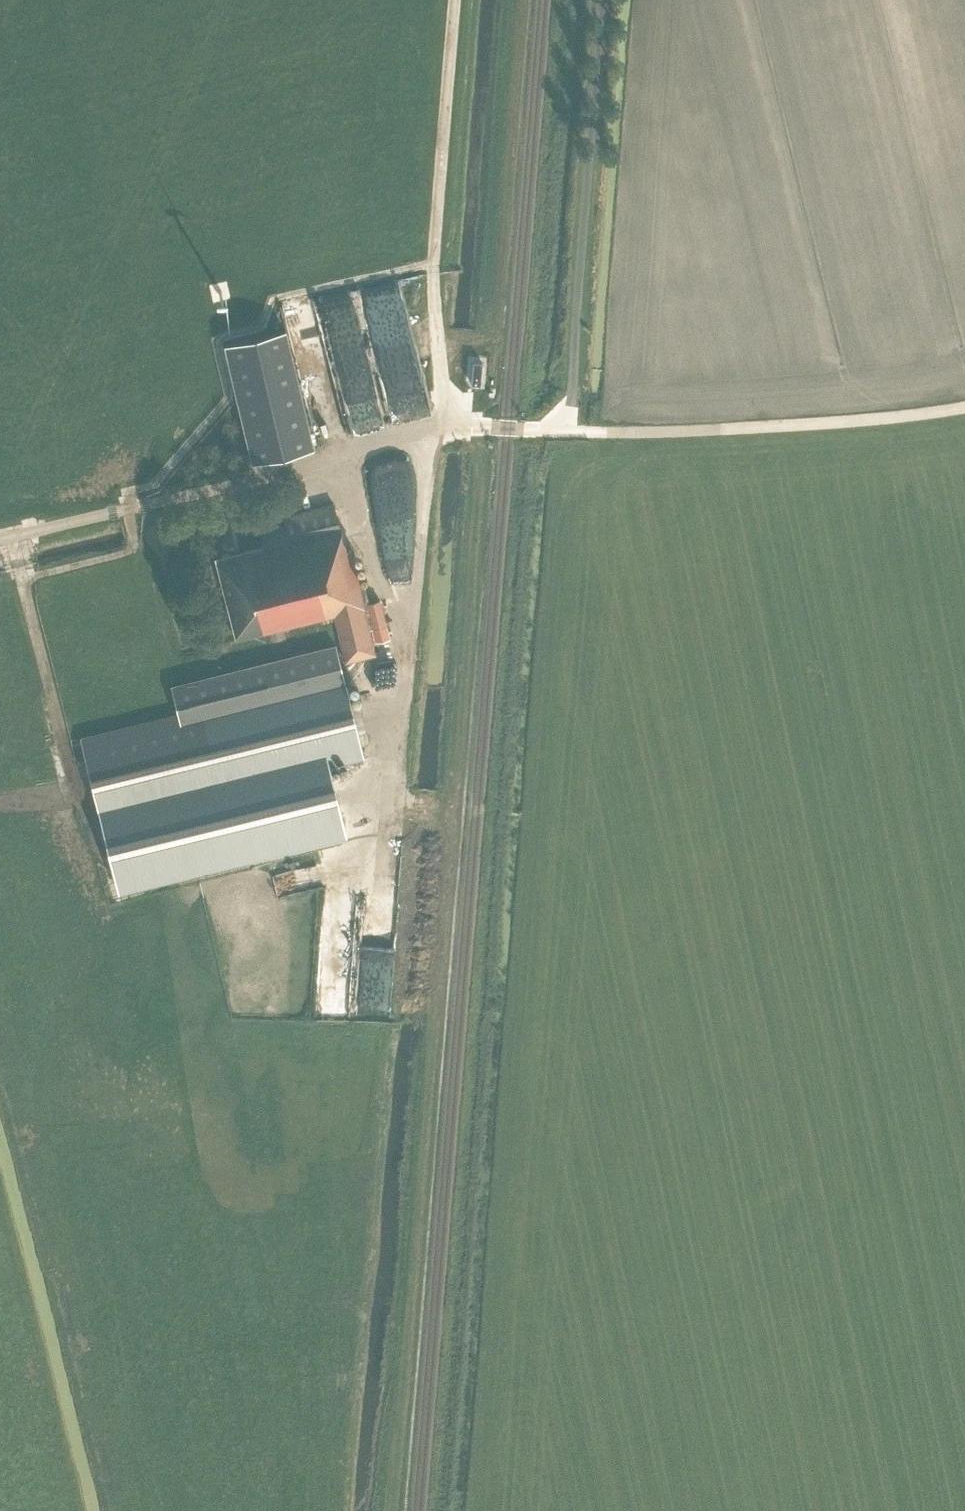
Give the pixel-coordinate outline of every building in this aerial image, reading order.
[(282,331),(224,345),(253,464),(311,450),(282,331)] [(481,361),(472,361),(471,383),(479,383),(481,361)] [(315,396),(316,414),(318,414),(319,433),(333,432),(330,395),(315,396)] [(376,480),(379,551),(414,549),(410,478),(376,480)] [(285,525),(268,529),(259,531),(262,546),(231,554),(230,552),(219,555),(219,557),(215,558),(236,639),(333,615),(345,662),(375,654),(369,629),(385,624),(379,599),(368,602),(364,586),(359,587),(350,548),(345,549),(339,527),(333,504),(283,516),(285,525)] [(363,757),(342,674),(335,646),(171,687),(178,715),(81,739),(118,889),(346,832),(327,766),(363,757)] [(388,672),(386,660),(371,663),(373,675),(388,672)]
